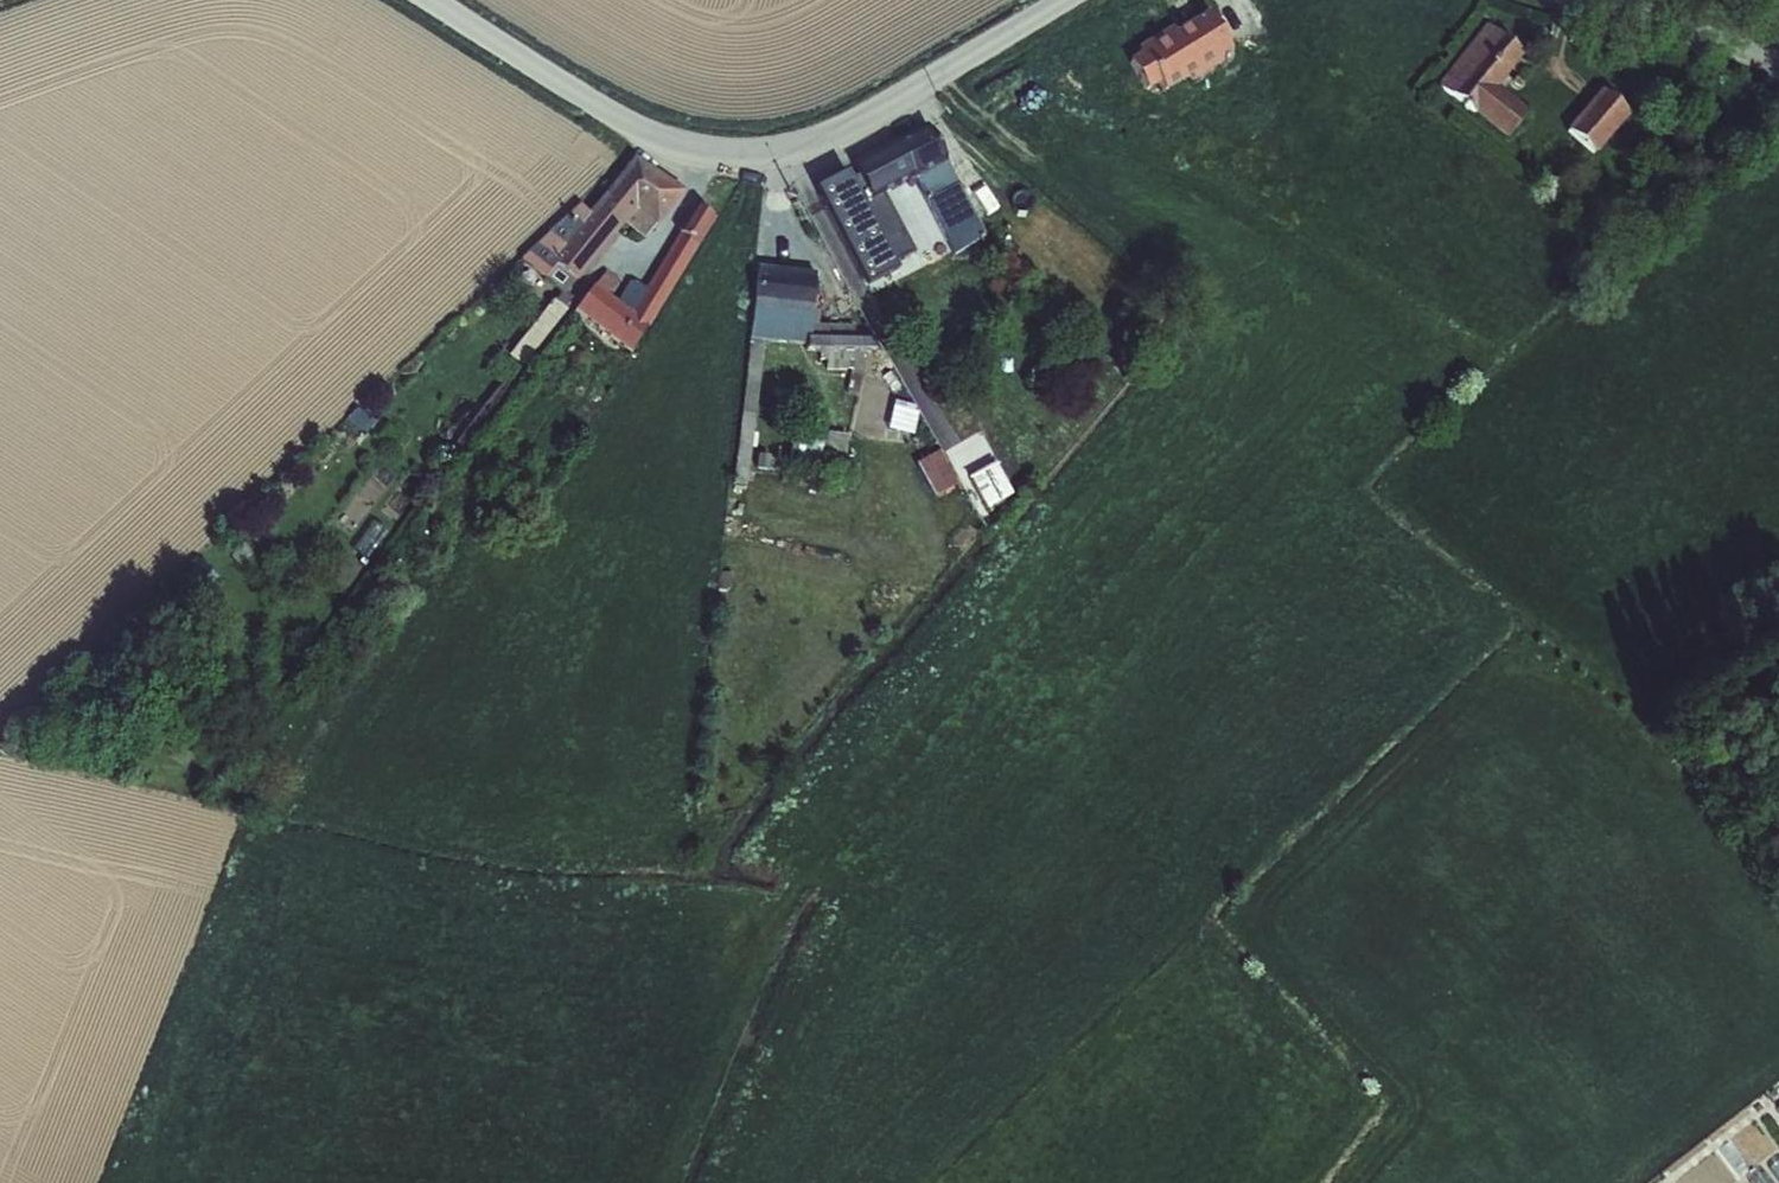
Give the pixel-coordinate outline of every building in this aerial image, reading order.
[(1492,20),(1438,80),(1505,139),(1531,110),(1502,84),(1529,53),(1492,20)] [(1566,129),(1596,154),(1633,111),(1603,86),(1566,129)] [(934,125),(852,155),(867,195),(919,177),(934,220),(956,212),(947,187),(955,184),(934,125)] [(643,152),(589,205),(582,198),(524,256),(561,293),(633,221),(645,234),(685,195),(643,152)] [(853,167),(803,186),(843,289),(895,269),(892,260),(910,253),(886,191),(866,199),(853,167)] [(633,349),(719,216),(696,202),(643,285),(608,263),(576,312),(633,349)] [(568,294),(578,302),(607,265),(597,257),(568,294)] [(818,268),(757,263),(738,480),(752,481),(764,337),(812,341),(818,268)] [(512,352),(524,362),(565,311),(553,302),(512,352)] [(808,361),(871,363),(872,338),(808,337),(808,361)] [(890,427),(915,432),(921,404),(895,399),(890,427)] [(950,446),(963,472),(980,463),(976,456),(993,448),(984,429),(950,446)] [(935,495),(959,482),(941,448),(917,461),(935,495)] [(1000,459),(969,475),(986,508),(1016,492),(1000,459)]
